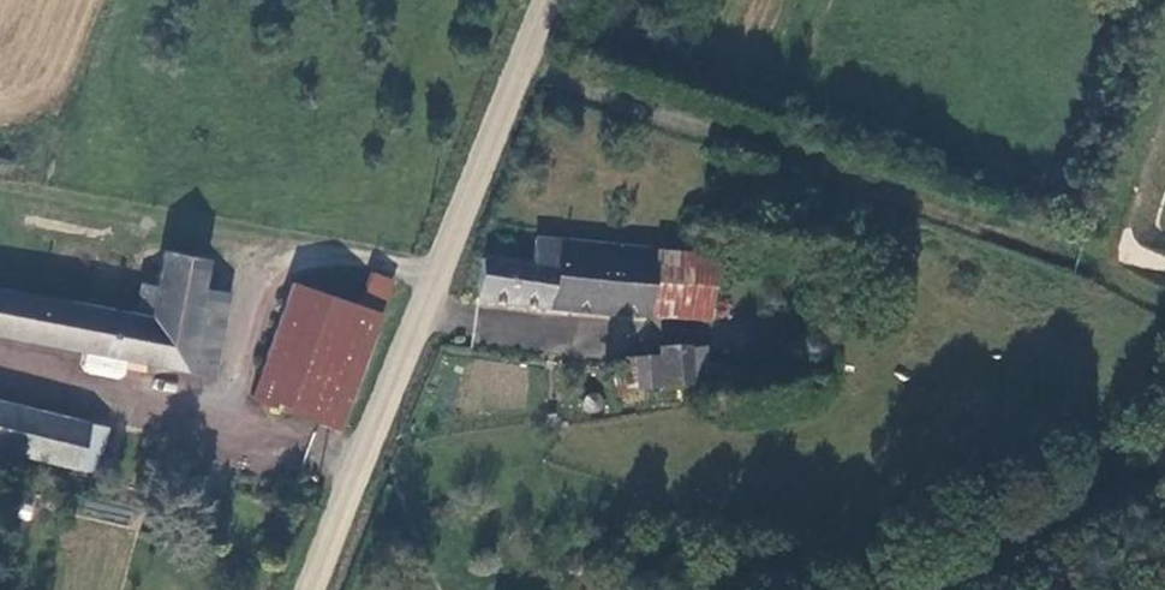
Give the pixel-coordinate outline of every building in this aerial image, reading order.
[(480,299),(571,306),(579,243),(535,239),(532,265),(482,260),(480,299)] [(653,313),(658,250),(579,243),(571,306),(653,313)] [(653,313),(713,318),(717,257),(658,250),(653,313)] [(204,261),(165,254),(156,288),(143,286),(136,313),(140,313),(140,318),(0,289),(0,336),(82,352),(119,360),(180,372),(199,287),(204,261)] [(369,274),(357,309),(378,317),(391,282),(369,274)] [(252,396),(337,428),(378,317),(357,309),(294,286),(252,396)] [(229,295),(199,287),(180,372),(211,377),(229,295)] [(116,305),(118,305),(121,305),(123,303),(124,301),(125,298),(125,295),(124,293),(122,291),(119,290),(117,289),(114,290),(112,291),(110,293),(109,296),(109,298),(110,301),(111,303),(113,305),(116,305)] [(628,322),(629,318),(476,308),(473,346),(607,355),(609,321),(628,322)] [(665,356),(658,357),(661,385),(694,382),(691,346),(664,348),(665,356)] [(111,378),(117,374),(119,360),(82,352),(79,366),(83,372),(111,378)] [(640,359),(644,387),(661,385),(658,357),(640,359)] [(640,359),(618,361),(622,389),(644,387),(640,359)] [(51,469),(63,424),(0,407),(0,455),(51,469)] [(63,424),(51,469),(92,479),(105,432),(63,424)]
